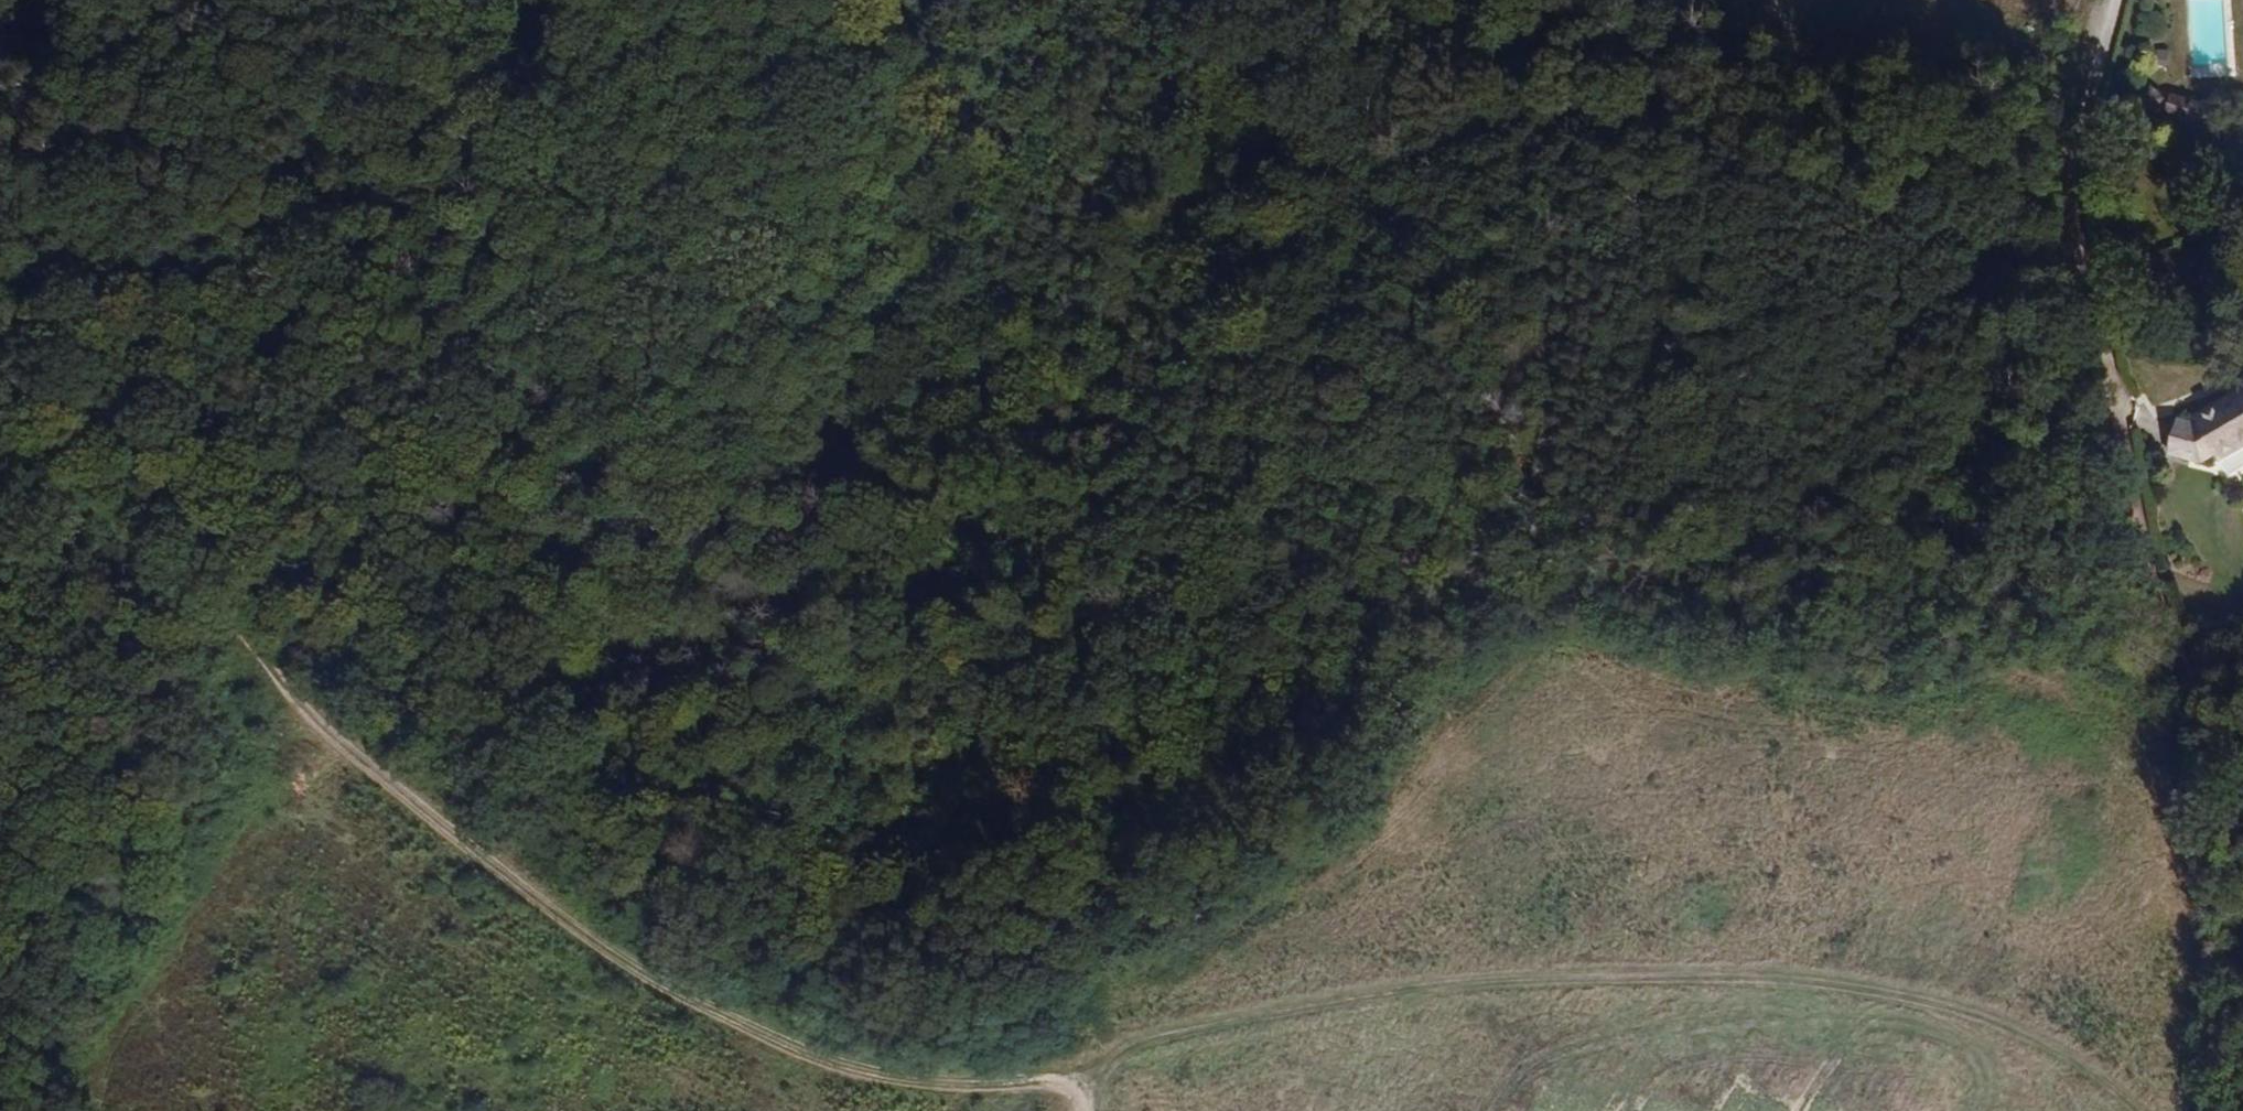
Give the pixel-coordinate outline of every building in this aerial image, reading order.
[(2209,465),(2242,449),(2242,450),(2242,388),(2185,415),(2187,423),(2179,426),(2174,423),(2167,427),(2155,448),(2188,464),(2203,457),(2209,465)]
